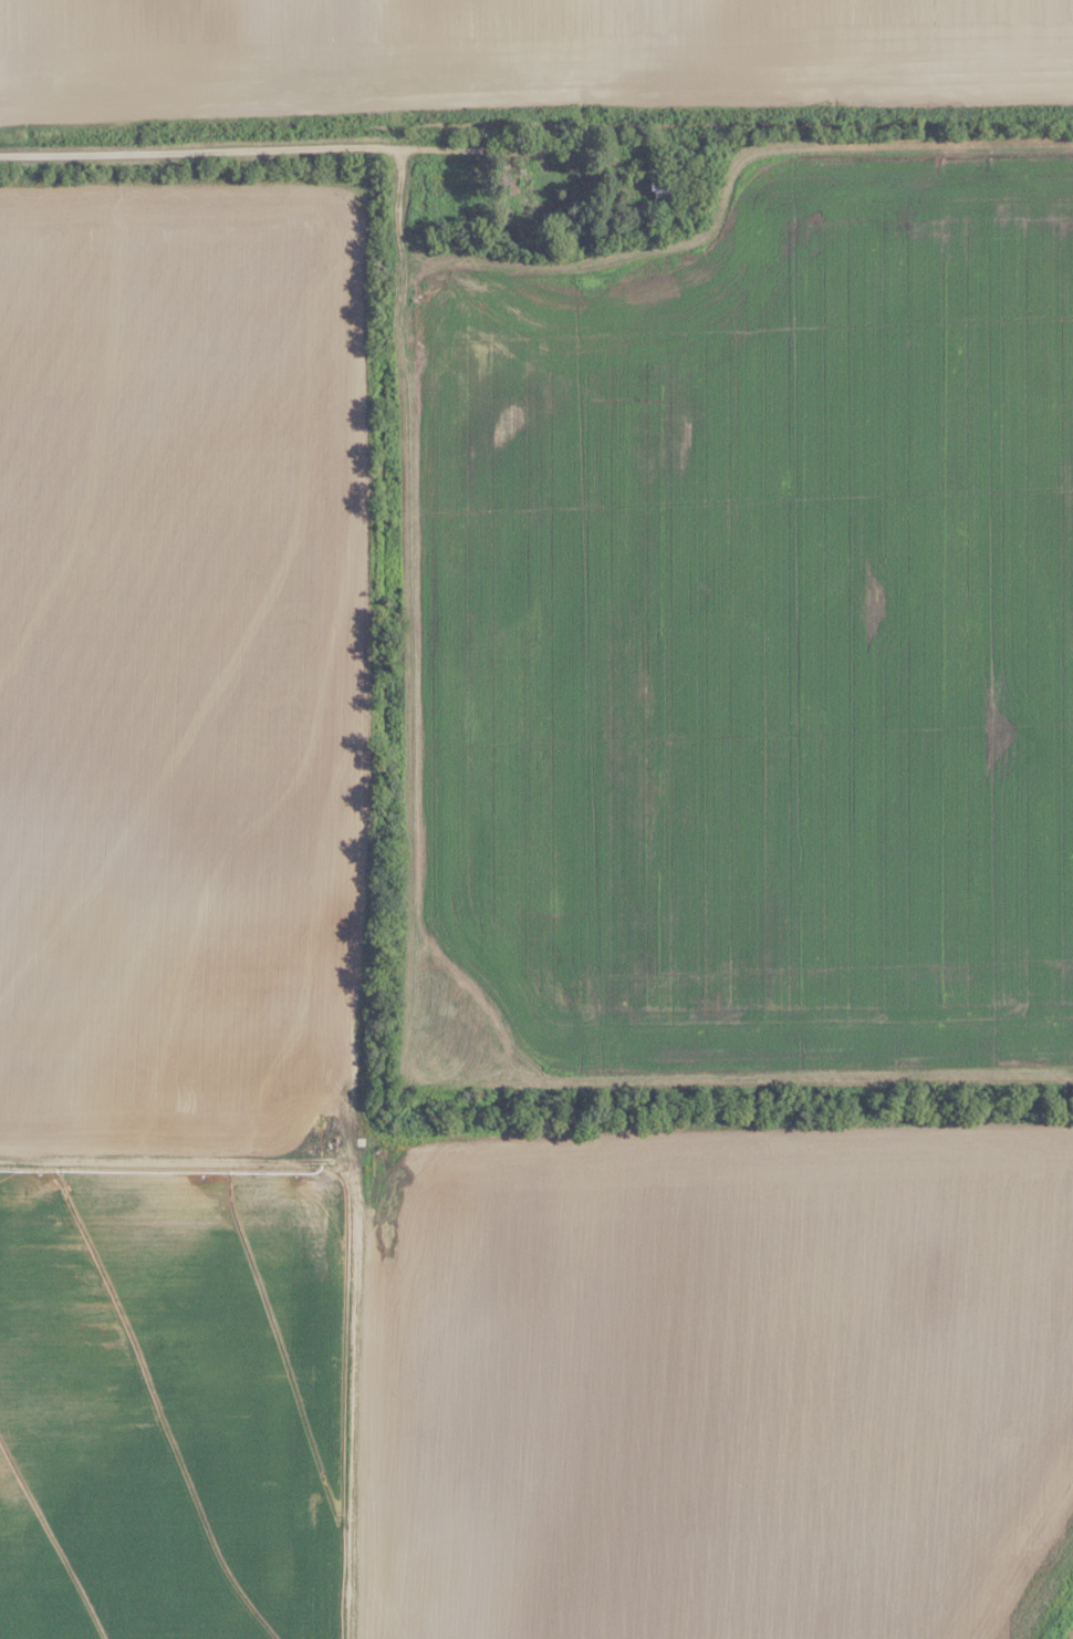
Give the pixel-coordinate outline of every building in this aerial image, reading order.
[(646,204),(669,204),(669,176),(646,176),(646,204)]
